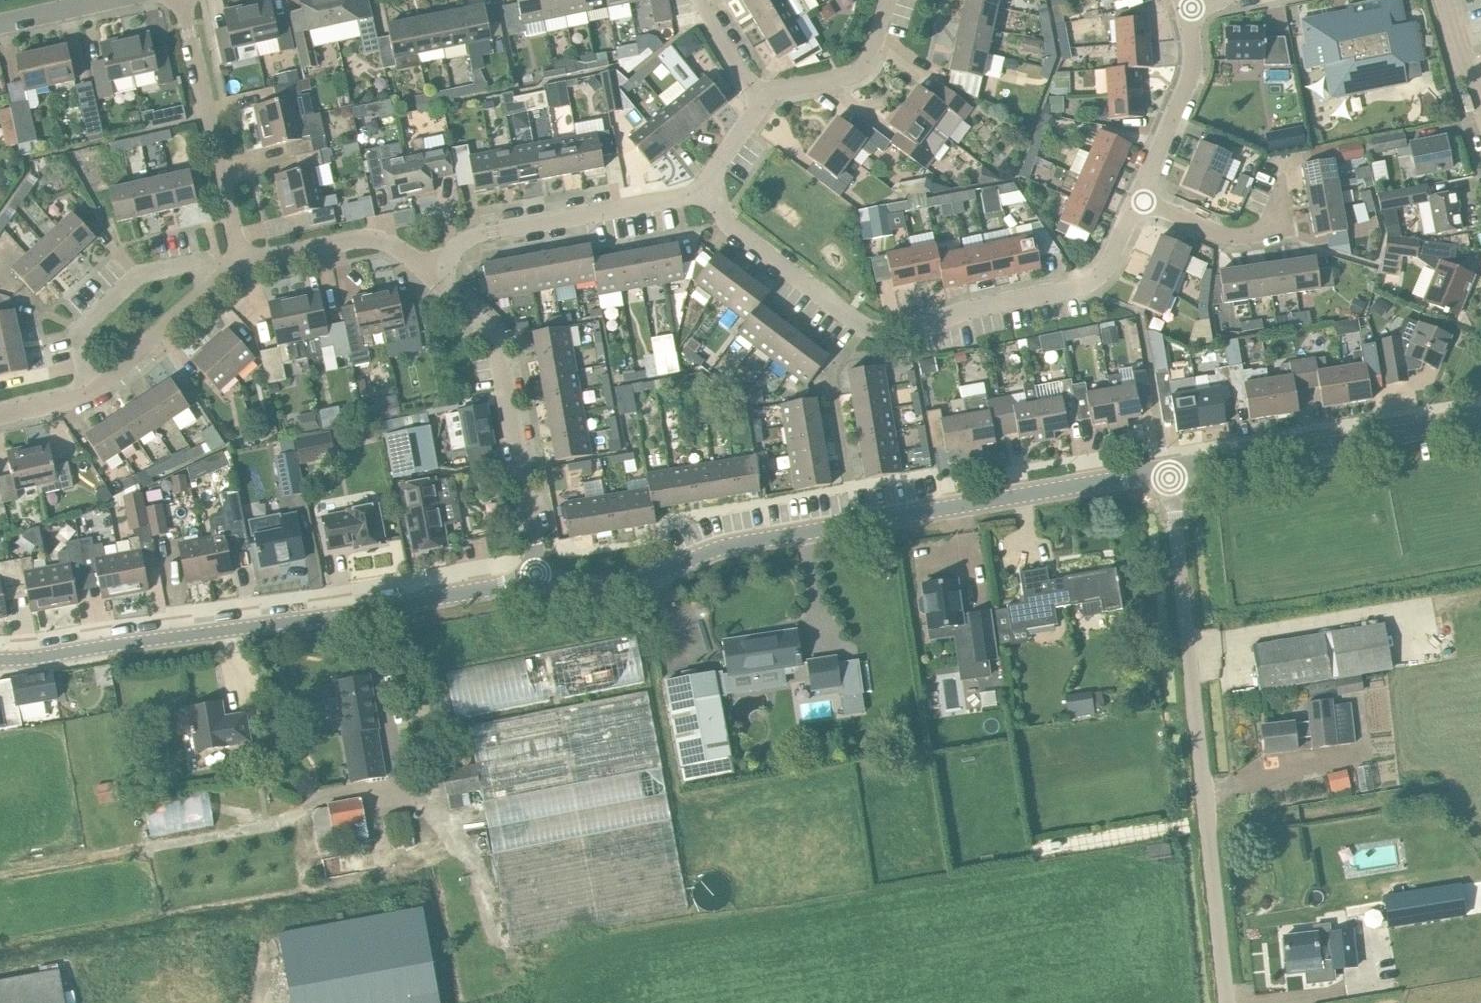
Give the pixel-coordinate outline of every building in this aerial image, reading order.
[(287,21),(275,23),(269,0),(265,0),(247,4),(256,42),(276,38),(279,51),(293,48),(287,21)] [(303,11),(290,14),(302,69),(318,66),(310,29),(334,24),(328,0),(301,0),(303,11)] [(334,24),(358,19),(365,54),(379,51),(383,68),(384,68),(377,38),(370,0),(328,0),(334,24)] [(540,0),(517,0),(518,3),(503,6),(508,35),(524,32),(522,23),(543,19),(540,0)] [(543,19),(565,14),(562,0),(540,0),(543,19)] [(565,14),(586,10),(584,0),(562,0),(565,14)] [(586,10),(607,5),(606,0),(584,0),(586,10)] [(655,21),(671,18),(667,0),(651,0),(655,21)] [(779,0),(743,0),(752,16),(779,0)] [(752,16),(765,37),(795,20),(809,12),(802,0),(779,0),(752,16)] [(960,22),(991,28),(996,5),(973,0),(965,0),(960,22)] [(1065,25),(1060,0),(1051,0),(1056,27),(1065,25)] [(460,8),(467,42),(491,37),(485,3),(460,8)] [(223,63),(237,60),(237,62),(258,57),(255,42),(256,42),(247,4),(224,9),(230,33),(217,36),(223,63)] [(1039,14),(1049,16),(1047,4),(1037,6),(1039,14)] [(1402,63),(1421,60),(1413,21),(1395,25),(1391,5),(1327,18),(1326,13),(1299,18),(1304,44),(1299,45),(1304,67),(1322,64),(1329,98),(1406,83),(1402,63)] [(460,8),(436,13),(443,47),(467,42),(460,8)] [(436,13),(412,17),(418,51),(420,60),(444,56),(443,47),(436,13)] [(1054,41),(1049,16),(1039,14),(1043,39),(1054,41)] [(1147,16),(1114,18),(1116,43),(1149,41),(1147,16)] [(377,38),(384,68),(395,66),(394,56),(418,52),(418,51),(412,17),(387,22),(390,36),(377,38)] [(795,20),(765,37),(777,59),(787,53),(795,66),(822,50),(814,37),(807,41),(795,20)] [(960,22),(955,45),(986,52),(991,28),(960,22)] [(1065,25),(1056,27),(1059,46),(1069,46),(1065,25)] [(1266,36),(1266,26),(1225,26),(1226,59),(1264,59),(1264,65),(1291,65),(1287,35),(1266,36)] [(678,59),(703,46),(695,30),(674,41),(678,48),(673,51),(678,59)] [(125,36),(133,75),(155,70),(158,84),(172,80),(166,53),(154,56),(148,31),(125,36)] [(639,54),(644,60),(663,44),(655,36),(649,34),(636,36),(639,54)] [(133,75),(125,36),(101,41),(106,66),(93,69),(99,97),(114,94),(111,80),(133,75)] [(1044,64),(1053,66),(1057,55),(1054,41),(1043,39),(1044,43),(1024,38),(1021,51),(1046,57),(1044,64)] [(1106,68),(1150,65),(1149,41),(1116,43),(1118,67),(1106,68)] [(42,50),(50,85),(74,79),(66,44),(42,50)] [(986,52),(955,45),(950,69),(981,76),(986,52)] [(1069,46),(1059,46),(1062,60),(1071,58),(1069,46)] [(658,56),(670,71),(680,62),(667,48),(658,56)] [(50,85),(42,50),(17,55),(27,100),(10,104),(11,107),(10,107),(18,143),(21,156),(39,152),(29,109),(35,108),(38,106),(39,105),(39,102),(36,88),(50,85)] [(644,60),(639,54),(639,55),(618,60),(620,64),(628,74),(644,60)] [(670,71),(658,56),(639,71),(644,78),(662,62),(670,71)] [(552,62),(553,68),(555,76),(577,72),(575,61),(570,60),(563,59),(552,62)] [(596,61),(597,68),(609,65),(608,59),(596,61)] [(585,63),(582,63),(575,61),(577,72),(597,68),(596,61),(585,63)] [(1044,64),(1038,79),(1048,81),(1053,66),(1044,64)] [(1108,92),(1140,90),(1138,66),(1150,65),(1106,68),(1106,69),(1096,70),(1097,93),(1108,92)] [(475,84),(477,94),(489,91),(487,82),(484,82),(479,67),(471,69),(474,84),(475,84)] [(555,76),(553,68),(542,71),(543,78),(555,76)] [(644,78),(639,71),(627,80),(616,69),(608,72),(626,93),(644,78)] [(1056,72),(1049,92),(1057,95),(1070,94),(1069,71),(1056,72)] [(294,80),(293,72),(275,75),(277,84),(294,80)] [(626,93),(608,72),(600,73),(607,113),(634,108),(624,95),(626,93)] [(686,90),(707,116),(727,101),(705,74),(686,90)] [(276,99),(253,104),(258,125),(297,117),(313,113),(308,93),(301,95),(300,92),(298,81),(298,80),(273,85),(276,99)] [(567,87),(566,80),(548,84),(553,108),(569,104),(566,87),(567,87)] [(904,104),(949,138),(972,107),(935,80),(927,91),(919,84),(904,104)] [(91,82),(75,86),(86,136),(102,132),(91,82)] [(451,89),(454,104),(455,104),(454,99),(477,94),(475,84),(474,84),(451,89)] [(454,104),(451,89),(427,94),(430,109),(454,104)] [(686,90),(667,106),(688,132),(707,116),(686,90)] [(1142,115),(1140,90),(1108,92),(1109,117),(1142,115)] [(524,95),(527,111),(548,106),(545,91),(524,95)] [(527,111),(524,95),(514,97),(513,92),(502,94),(507,115),(527,111)] [(430,109),(427,94),(414,97),(418,112),(430,109)] [(1062,96),(1049,96),(1049,113),(1062,113),(1062,96)] [(493,101),(481,104),(483,110),(494,108),(493,101)] [(949,138),(904,104),(889,124),(898,131),(890,140),(928,168),(935,158),(934,157),(949,138)] [(184,105),(153,112),(156,125),(186,119),(184,105)] [(667,106),(648,121),(669,147),(688,132),(667,106)] [(10,107),(0,110),(0,114),(7,146),(18,143),(10,107)] [(1045,131),(1050,114),(1042,111),(1036,128),(1045,131)] [(822,136),(851,158),(860,146),(870,153),(876,146),(884,152),(891,143),(927,170),(928,168),(890,140),(890,141),(854,114),(848,123),(837,115),(822,136)] [(289,155),(295,154),(326,147),(324,135),(311,138),(310,135),(301,137),(297,117),(258,125),(263,146),(286,141),(289,155)] [(650,163),(669,147),(648,121),(629,137),(650,163)] [(576,134),(583,170),(605,166),(602,154),(613,152),(608,128),(576,134)] [(1028,151),(1037,155),(1045,131),(1036,128),(1028,151)] [(1089,152),(1119,165),(1129,142),(1099,128),(1089,152)] [(159,131),(162,141),(172,138),(170,129),(159,131)] [(163,147),(162,141),(159,131),(139,136),(141,146),(142,146),(143,151),(163,147)] [(1370,138),(1373,153),(1407,146),(1404,131),(1370,138)] [(583,170),(576,134),(555,138),(562,174),(583,170)] [(120,140),(122,150),(141,146),(139,136),(120,140)] [(851,158),(822,136),(808,155),(814,160),(806,170),(839,195),(853,177),(843,169),(851,158)] [(1416,174),(1451,167),(1445,136),(1410,143),(1416,174)] [(426,154),(425,149),(422,137),(412,139),(415,152),(403,154),(412,194),(434,190),(430,175),(436,174),(436,176),(452,173),(448,150),(426,154)] [(562,174),(555,138),(534,142),(541,178),(562,174)] [(1200,140),(1191,163),(1220,175),(1229,153),(1234,142),(1225,138),(1220,149),(1200,140)] [(122,150),(120,140),(110,142),(112,152),(122,150)] [(541,178),(534,142),(512,146),(519,182),(541,178)] [(1340,163),(1354,160),(1354,158),(1363,156),(1361,142),(1337,146),(1340,163)] [(412,194),(403,154),(391,157),(388,144),(366,148),(371,175),(383,173),(389,199),(412,194)] [(458,185),(474,183),(476,190),(497,186),(490,150),(469,154),(467,144),(451,147),(458,185)] [(519,182),(512,146),(490,150),(497,186),(519,182)] [(326,147),(295,154),(298,168),(275,173),(280,194),(318,186),(314,166),(330,162),(326,147)] [(1037,155),(1028,151),(1020,172),(1029,176),(1037,155)] [(1089,152),(1079,174),(1109,187),(1119,165),(1089,152)] [(1305,188),(1337,182),(1332,158),(1300,164),(1305,188)] [(1191,163),(1181,186),(1210,198),(1220,175),(1191,163)] [(1003,180),(981,165),(977,185),(1003,180)] [(1368,166),(1354,169),(1357,181),(1371,178),(1368,166)] [(197,202),(190,169),(169,174),(176,207),(197,202)] [(1236,182),(1250,188),(1253,179),(1240,173),(1236,182)] [(19,190),(27,195),(38,180),(30,174),(19,190)] [(169,174),(149,179),(157,211),(176,207),(169,174)] [(901,197),(927,193),(951,188),(933,174),(925,176),(926,177),(895,183),(891,189),(901,197)] [(1079,174),(1069,196),(1100,210),(1109,187),(1079,174)] [(137,216),(157,211),(149,179),(129,183),(137,216)] [(1250,188),(1236,182),(1232,193),(1245,199),(1250,188)] [(1337,182),(1305,188),(1309,212),(1341,206),(1337,182)] [(116,220),(137,216),(129,183),(109,188),(116,220)] [(1013,183),(998,186),(1000,195),(1019,191),(1013,183)] [(1455,190),(1427,196),(1425,185),(1377,194),(1380,212),(1429,202),(1435,233),(1460,228),(1455,202),(1457,201),(1455,190)] [(318,186),(280,194),(284,215),(307,210),(310,224),(335,219),(331,204),(337,203),(335,194),(320,197),(318,186)] [(997,189),(982,193),(987,214),(1002,210),(997,189)] [(16,211),(27,195),(19,190),(8,205),(16,211)] [(1363,203),(1373,201),(1370,190),(1360,193),(1363,203)] [(949,194),(951,203),(975,200),(974,191),(949,194)] [(951,203),(949,194),(939,196),(941,205),(951,203)] [(374,214),(370,196),(359,198),(363,217),(374,214)] [(1090,233),(1100,210),(1069,196),(1056,227),(1065,231),(1069,223),(1090,233)] [(909,201),(901,202),(903,212),(929,207),(927,197),(909,201)] [(1373,201),(1363,203),(1366,214),(1376,211),(1373,201)] [(903,212),(901,202),(858,210),(863,239),(873,238),(873,239),(892,236),(888,214),(903,212)] [(1341,206),(1309,212),(1314,235),(1345,229),(1341,206)] [(57,226),(79,250),(95,236),(72,211),(57,226)] [(1396,211),(1383,213),(1386,227),(1398,225),(1396,211)] [(4,228),(10,219),(2,214),(0,217),(0,225),(4,228)] [(1007,229),(1016,271),(1040,266),(1038,256),(1060,252),(1044,228),(1038,229),(1037,223),(1007,229)] [(57,226),(42,240),(64,264),(79,250),(57,226)] [(985,244),(992,276),(1016,271),(1007,229),(983,234),(985,244)] [(17,260),(26,251),(7,232),(0,239),(0,243),(17,260)] [(932,232),(908,237),(911,247),(917,280),(941,275),(943,287),(944,286),(934,242),(932,232)] [(1160,234),(1150,257),(1210,282),(1212,270),(1205,269),(1208,264),(1186,255),(1190,247),(1160,234)] [(1416,258),(1435,271),(1422,300),(1456,314),(1473,275),(1452,266),(1455,245),(1387,235),(1384,254),(1416,258)] [(42,240),(27,253),(49,278),(64,264),(42,240)] [(682,263),(678,242),(656,246),(663,282),(689,277),(693,261),(682,263)] [(936,242),(934,242),(944,286),(968,281),(961,249),(938,254),(936,242)] [(590,244),(568,248),(575,283),(596,279),(590,244)] [(590,244),(596,279),(599,294),(620,290),(614,254),(593,258),(590,244)] [(985,244),(961,249),(968,281),(992,276),(985,244)] [(656,246),(635,250),(641,286),(663,282),(656,246)] [(893,285),(917,280),(911,247),(886,253),(893,285)] [(568,248),(547,251),(554,287),(575,283),(568,248)] [(635,250),(614,254),(620,290),(641,286),(635,250)] [(547,251),(526,255),(532,291),(554,287),(547,251)] [(716,252),(703,269),(693,261),(689,277),(712,294),(734,266),(716,252)] [(49,278),(27,253),(11,268),(34,292),(49,278)] [(526,255),(505,259),(511,295),(532,291),(526,255)] [(1290,259),(1295,291),(1319,288),(1315,256),(1290,259)] [(1150,257),(1141,279),(1171,292),(1180,270),(1201,279),(1199,290),(1208,291),(1210,282),(1150,257)] [(479,278),(485,277),(489,299),(511,295),(505,259),(483,263),(483,266),(477,267),(479,278)] [(1290,259),(1267,263),(1271,295),(1295,291),(1290,259)] [(1267,263),(1243,266),(1248,298),(1271,295),(1267,263)] [(712,294),(729,307),(751,279),(734,266),(712,294)] [(1223,302),(1248,298),(1243,266),(1219,270),(1223,302)] [(737,331),(738,332),(760,303),(759,303),(768,292),(751,279),(729,307),(746,320),(737,331)] [(1162,314),(1171,292),(1141,279),(1131,302),(1162,314)] [(375,291),(383,330),(394,328),(397,341),(420,336),(414,308),(402,311),(396,286),(375,291)] [(350,354),(350,356),(352,366),(354,366),(345,323),(344,323),(344,321),(325,325),(318,291),(294,296),(303,337),(318,334),(321,347),(333,344),(335,357),(350,354)] [(352,296),(357,320),(345,323),(354,366),(371,363),(367,347),(373,346),(370,333),(383,330),(375,291),(352,296)] [(269,301),(278,343),(279,348),(261,351),(267,383),(286,379),(283,364),(292,362),(287,341),(303,337),(294,296),(269,301)] [(1365,303),(1354,297),(1348,309),(1360,315),(1365,303)] [(1390,306),(1379,297),(1370,307),(1382,317),(1390,306)] [(738,332),(755,345),(777,316),(760,303),(738,332)] [(18,329),(14,308),(0,311),(0,333),(18,329)] [(601,308),(590,310),(591,317),(602,315),(601,308)] [(1199,320),(1209,319),(1207,308),(1198,309),(1199,320)] [(1298,313),(1300,327),(1312,326),(1310,311),(1298,313)] [(559,315),(560,322),(572,320),(571,313),(559,315)] [(1300,327),(1298,313),(1288,314),(1289,324),(1292,323),(1293,329),(1300,327)] [(559,315),(547,317),(548,324),(560,322),(559,315)] [(755,345),(772,358),(794,329),(777,316),(755,345)] [(1251,320),(1252,330),(1264,328),(1263,318),(1251,320)] [(529,327),(528,320),(516,322),(517,329),(529,327)] [(1252,330),(1251,320),(1240,322),(1242,331),(1252,330)] [(1346,320),(1333,322),(1336,336),(1348,334),(1346,320)] [(1375,342),(1380,371),(1386,370),(1388,382),(1406,379),(1405,370),(1419,368),(1422,361),(1436,367),(1449,336),(1419,323),(1413,337),(1401,338),(1401,336),(1375,340),(1375,342)] [(1062,333),(1064,341),(1099,334),(1098,325),(1062,333)] [(535,354),(570,348),(566,326),(531,332),(535,354)] [(228,327),(209,343),(237,373),(255,356),(228,327)] [(22,349),(18,329),(0,333),(0,354),(22,349)] [(772,358),(789,371),(811,343),(794,329),(772,358)] [(600,331),(594,333),(595,344),(602,342),(600,331)] [(1274,414),(1268,378),(1267,378),(1266,368),(1251,370),(1251,367),(1242,369),(1241,363),(1237,339),(1225,341),(1229,365),(1235,398),(1245,396),(1248,418),(1274,414)] [(602,342),(595,344),(597,356),(604,354),(602,342)] [(1375,342),(1361,345),(1362,349),(1352,351),(1355,364),(1341,366),(1347,402),(1371,399),(1369,387),(1381,385),(1379,371),(1380,371),(1375,342)] [(209,343),(191,360),(218,389),(237,373),(209,343)] [(811,343),(789,371),(807,384),(828,356),(811,343)] [(690,358),(694,353),(686,347),(682,353),(690,358)] [(535,354),(539,375),(574,369),(570,348),(535,354)] [(27,370),(22,349),(0,354),(0,375),(27,370)] [(967,361),(965,351),(954,353),(956,363),(967,361)] [(665,360),(677,358),(676,352),(664,354),(665,360)] [(694,353),(690,358),(700,365),(704,360),(694,353)] [(637,379),(635,373),(620,375),(619,366),(626,364),(624,354),(611,356),(613,368),(610,368),(613,383),(637,379)] [(635,373),(637,379),(657,376),(654,356),(644,357),(646,371),(635,373)] [(1302,359),(1307,386),(1318,385),(1322,406),(1347,402),(1341,366),(1326,368),(1324,356),(1302,359)] [(935,357),(918,360),(921,375),(938,371),(935,357)] [(666,366),(678,364),(677,358),(665,360),(666,366)] [(1268,378),(1274,414),(1298,410),(1294,388),(1307,386),(1302,359),(1279,363),(1281,375),(1268,378)] [(847,369),(850,391),(885,385),(881,363),(847,369)] [(678,364),(666,366),(668,373),(679,370),(678,364)] [(1196,389),(1201,425),(1224,421),(1221,400),(1235,398),(1229,365),(1215,368),(1216,372),(1206,374),(1208,386),(1196,389)] [(1108,386),(1116,426),(1126,424),(1125,416),(1140,413),(1139,407),(1150,405),(1143,368),(1130,370),(1133,382),(1121,384),(1119,374),(1108,376),(1110,386),(1108,386)] [(539,375),(543,397),(578,390),(574,369),(539,375)] [(914,369),(907,371),(909,383),(916,382),(914,369)] [(1201,425),(1196,389),(1179,392),(1177,379),(1169,380),(1168,370),(1154,372),(1163,421),(1173,419),(1175,429),(1201,425)] [(725,384),(729,378),(720,372),(716,377),(725,384)] [(602,386),(610,385),(608,374),(601,375),(602,386)] [(672,377),(673,383),(688,381),(686,374),(672,377)] [(654,387),(673,383),(672,377),(653,381),(654,387)] [(173,417),(181,430),(196,420),(188,407),(189,406),(171,378),(153,390),(171,418),(173,417)] [(729,378),(725,384),(735,391),(739,386),(729,378)] [(654,387),(653,381),(631,385),(633,391),(654,387)] [(1072,385),(1072,383),(1071,381),(1069,382),(1076,419),(1088,416),(1089,423),(1104,420),(1105,428),(1116,426),(1108,386),(1085,391),(1084,382),(1072,385)] [(997,396),(1004,433),(1016,430),(1017,436),(1032,434),(1033,441),(1043,439),(1032,382),(1023,384),(1026,403),(1013,406),(1011,394),(997,396)] [(1032,382),(1043,439),(1053,437),(1051,430),(1066,428),(1064,421),(1076,419),(1069,382),(1035,388),(1034,382),(1032,382)] [(721,395),(726,390),(717,383),(713,389),(721,395)] [(610,385),(602,386),(606,407),(613,406),(610,385)] [(850,391),(854,412),(888,407),(885,385),(850,391)] [(153,390),(136,401),(154,429),(171,418),(153,390)] [(543,397),(546,418),(581,412),(578,390),(543,397)] [(726,390),(721,395),(730,402),(734,396),(726,390)] [(762,390),(749,392),(751,404),(764,402),(762,390)] [(913,403),(920,401),(918,391),(911,392),(913,403)] [(987,398),(986,394),(960,399),(970,453),(980,451),(979,443),(993,441),(992,435),(1004,433),(997,396),(987,398)] [(780,404),(783,425),(819,419),(815,397),(780,404)] [(970,453),(960,399),(950,401),(953,415),(939,418),(937,408),(925,410),(932,446),(943,444),(944,450),(959,447),(960,454),(970,453)] [(136,401),(119,412),(137,440),(154,429),(136,401)] [(398,401),(363,409),(365,421),(401,413),(398,401)] [(920,401),(913,403),(915,416),(922,414),(920,401)] [(459,413),(446,415),(451,442),(464,439),(466,449),(495,444),(487,404),(458,409),(459,413)] [(338,406),(320,409),(322,427),(341,425),(338,406)] [(854,412),(857,434),(892,428),(888,407),(854,412)] [(120,451),(137,440),(119,412),(102,423),(120,451)] [(321,429),(317,412),(296,416),(300,433),(321,429)] [(546,418),(550,439),(585,433),(581,412),(546,418)] [(427,413),(381,422),(393,479),(438,469),(427,413)] [(610,429),(617,428),(615,416),(608,417),(610,429)] [(754,430),(761,429),(759,418),(752,419),(754,430)] [(783,425),(787,446),(822,440),(819,419),(783,425)] [(120,451),(102,423),(84,434),(103,462),(120,451)] [(191,449),(196,458),(225,445),(212,425),(200,434),(204,443),(191,449)] [(617,428),(610,429),(612,440),(619,439),(617,428)] [(857,434),(860,456),(895,450),(892,428),(857,434)] [(253,431),(255,441),(266,438),(264,429),(253,431)] [(761,429),(754,430),(757,443),(763,441),(761,429)] [(244,443),(255,441),(253,431),(242,434),(244,443)] [(330,431),(295,438),(300,464),(335,457),(330,431)] [(585,433),(550,439),(554,461),(589,455),(585,433)] [(920,446),(928,444),(926,434),(918,435),(920,446)] [(285,454),(273,456),(282,498),(304,493),(293,438),(282,440),(285,454)] [(53,463),(48,440),(28,445),(36,483),(38,492),(73,485),(67,460),(53,463)] [(787,446),(790,467),(826,461),(822,440),(787,446)] [(928,444),(920,446),(923,458),(930,457),(928,444)] [(3,500),(18,497),(16,488),(36,483),(28,445),(6,450),(11,473),(0,475),(0,486),(3,500)] [(196,458),(191,449),(184,452),(183,450),(171,455),(172,457),(177,467),(196,458)] [(895,450),(860,456),(864,477),(899,471),(895,450)] [(222,452),(203,460),(209,474),(228,465),(222,452)] [(622,455),(623,462),(635,460),(633,453),(622,455)] [(623,462),(622,455),(611,457),(612,464),(623,462)] [(731,458),(737,493),(759,490),(753,455),(731,458)] [(154,466),(158,475),(177,467),(172,457),(154,466)] [(731,458),(710,462),(716,497),(737,493),(731,458)] [(579,461),(580,468),(581,468),(582,475),(591,474),(590,467),(592,466),(591,459),(579,461)] [(762,472),(769,471),(767,460),(760,461),(762,472)] [(580,468),(579,461),(568,463),(569,470),(580,468)] [(826,461),(790,467),(794,488),(830,483),(826,461)] [(710,462),(689,465),(695,501),(716,497),(710,462)] [(689,465),(668,469),(674,504),(695,501),(689,465)] [(158,475),(154,466),(145,470),(150,479),(158,475)] [(668,469),(647,473),(655,523),(655,522),(653,508),(674,504),(668,469)] [(769,471),(762,472),(764,484),(771,483),(769,471)] [(649,487),(628,490),(634,526),(655,523),(647,473),(646,473),(649,487)] [(132,476),(122,481),(126,488),(136,484),(132,476)] [(186,476),(172,478),(174,494),(188,492),(186,476)] [(428,553),(429,549),(447,545),(435,479),(400,485),(413,551),(416,551),(419,555),(428,553)] [(613,493),(607,494),(613,530),(634,526),(628,490),(624,491),(622,481),(611,482),(613,493)] [(100,506),(115,500),(106,487),(97,491),(96,496),(100,506)] [(202,537),(210,576),(231,571),(227,547),(234,546),(231,528),(244,525),(237,490),(218,493),(222,513),(212,515),(209,521),(212,535),(202,537)] [(142,493),(123,496),(130,530),(149,526),(142,493)] [(607,494),(585,498),(591,533),(613,530),(607,494)] [(591,533),(585,498),(563,501),(569,537),(591,533)] [(322,516),(329,549),(354,544),(355,549),(385,544),(377,503),(347,509),(347,511),(322,516)] [(163,504),(146,507),(152,536),(168,532),(163,504)] [(255,534),(261,565),(304,557),(295,512),(280,515),(283,528),(255,534)] [(17,530),(19,550),(43,548),(40,527),(17,530)] [(128,537),(130,550),(118,552),(126,593),(148,589),(141,548),(138,535),(128,537)] [(126,593),(118,552),(104,555),(102,542),(93,544),(91,536),(79,538),(85,574),(96,572),(101,597),(126,593)] [(210,576),(202,537),(179,542),(186,581),(210,576)] [(85,574),(79,538),(65,541),(66,549),(57,550),(60,563),(47,566),(55,606),(78,602),(73,576),(85,574)] [(55,606),(47,566),(33,568),(31,555),(9,559),(15,586),(26,584),(30,611),(55,606)] [(9,559),(0,561),(0,616),(7,615),(2,589),(15,586),(9,559)] [(1047,566),(1024,570),(1019,571),(1024,603),(1007,606),(1011,632),(1057,624),(1054,607),(1069,604),(1069,605),(1081,603),(1084,617),(1102,614),(1102,611),(1122,608),(1115,567),(1064,576),(1065,579),(1050,582),(1047,566)] [(961,615),(956,578),(922,583),(924,596),(921,597),(919,599),(920,609),(923,611),(926,610),(928,627),(930,637),(959,633),(960,643),(977,640),(980,659),(995,657),(989,610),(968,612),(968,614),(961,615)] [(1384,623),(1330,632),(1252,645),(1259,690),(1338,676),(1392,668),(1384,623)] [(795,629),(724,640),(729,675),(756,672),(758,688),(784,685),(784,683),(782,673),(793,671),(797,665),(801,665),(795,629)] [(635,633),(422,673),(432,722),(644,680),(635,633)] [(841,686),(837,659),(836,656),(807,661),(812,691),(841,686)] [(686,780),(735,770),(720,694),(728,693),(723,669),(666,681),(686,780)] [(0,679),(0,727),(21,724),(17,705),(57,698),(52,670),(12,677),(0,679)] [(327,700),(331,721),(344,719),(347,733),(355,778),(387,772),(378,726),(377,727),(369,675),(334,681),(337,698),(327,700)] [(1361,675),(1335,680),(1338,695),(1364,691),(1361,675)] [(468,792),(481,790),(510,942),(688,907),(670,818),(661,767),(647,691),(468,725),(476,764),(443,770),(450,809),(470,805),(468,792)] [(1090,691),(1064,696),(1068,719),(1094,714),(1090,691)] [(1094,708),(1105,706),(1103,691),(1092,692),(1094,708)] [(1308,720),(1294,722),(1261,726),(1264,752),(1297,748),(1296,738),(1310,736),(1312,748),(1355,743),(1350,703),(1333,705),(1332,698),(1306,701),(1308,720)] [(224,716),(222,705),(189,710),(196,749),(229,744),(250,741),(245,713),(224,716)] [(110,783),(96,786),(100,805),(113,802),(110,783)] [(148,834),(213,827),(210,792),(145,799),(148,834)] [(328,807),(313,810),(322,855),(337,852),(336,846),(368,839),(359,797),(328,803),(328,807)] [(393,851),(397,850),(415,846),(408,814),(386,818),(393,851)] [(1050,859),(1040,860),(1041,869),(1051,867),(1050,859)] [(1147,863),(1135,864),(1137,872),(1147,871),(1147,863)] [(981,870),(971,872),(972,881),(982,879),(981,870)] [(1147,871),(1137,872),(1138,880),(1148,879),(1147,871)] [(971,872),(960,874),(962,882),(972,881),(971,872)] [(1464,915),(1459,882),(1382,894),(1388,927),(1464,915)] [(902,884),(891,885),(892,894),(903,893),(902,884)] [(1146,893),(1136,895),(1137,904),(1148,902),(1146,893)] [(1148,902),(1137,904),(1139,911),(1149,910),(1148,902)] [(423,907),(278,932),(291,1002),(440,1002),(423,907)] [(811,916),(800,917),(801,925),(812,924),(811,916)] [(1284,936),(1287,972),(1304,970),(1306,984),(1336,980),(1334,967),(1342,966),(1352,965),(1348,929),(1331,932),(1330,923),(1314,925),(1314,932),(1284,936)] [(812,924),(801,925),(802,933),(813,931),(812,924)] [(820,945),(808,948),(810,956),(821,954),(820,945)] [(1156,945),(1144,947),(1145,954),(1157,952),(1156,945)] [(1157,952),(1145,954),(1147,963),(1159,960),(1157,952)] [(821,954),(810,956),(811,963),(823,962),(821,954)] [(59,968),(0,979),(0,1002),(66,1002),(59,968)] [(1160,975),(1150,976),(1151,985),(1162,983),(1160,975)] [(1162,983),(1151,985),(1152,993),(1163,992),(1162,983)]
